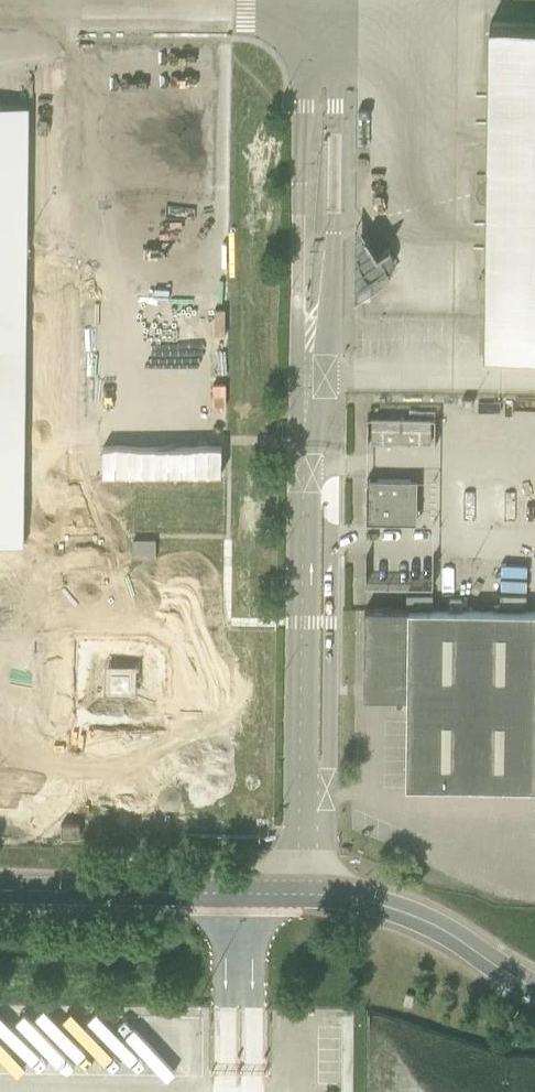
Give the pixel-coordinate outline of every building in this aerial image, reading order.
[(486,350),(534,350),(534,22),(490,21),(486,324),(486,350)] [(24,544),(29,106),(0,105),(0,544),(24,544)] [(431,422),(371,422),(371,446),(431,447),(431,422)] [(411,481),(390,481),(366,481),(366,525),(411,525),(411,481)] [(133,557),(155,558),(155,540),(133,540),(133,557)] [(534,787),(534,612),(365,609),(364,684),(375,684),(385,697),(408,698),(407,786),(534,787)] [(64,728),(63,772),(76,772),(76,783),(101,783),(102,729),(64,728)] [(62,823),(62,836),(80,836),(80,824),(62,823)]
